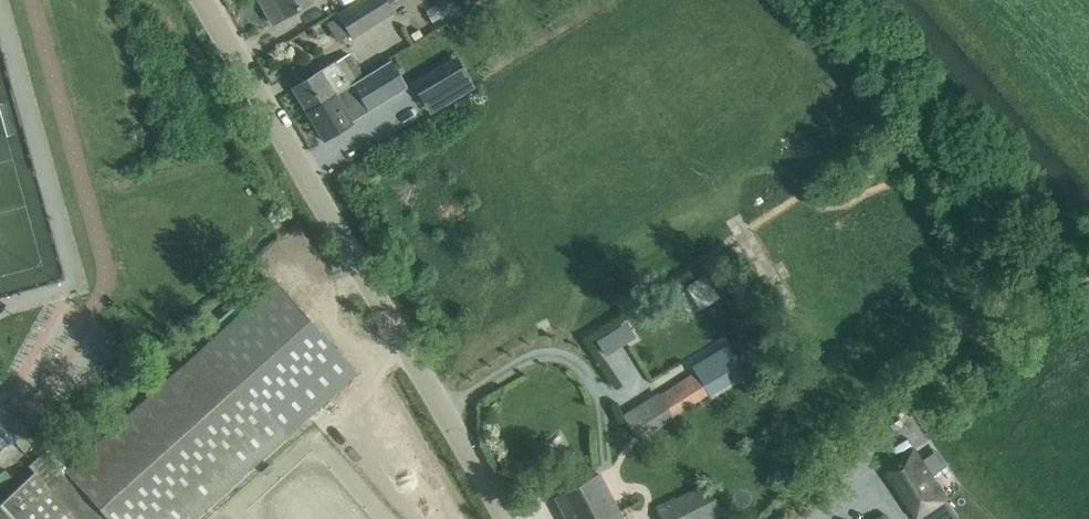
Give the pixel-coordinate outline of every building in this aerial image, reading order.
[(263,0),(259,2),(272,24),(313,0),(262,0),(263,0)] [(327,23),(338,40),(350,32),(351,33),(352,36),(392,11),(390,7),(402,0),(364,0),(340,15),(327,23)] [(311,78),(292,89),(306,112),(362,77),(349,54),(344,57),(335,63),(321,72),(311,78)] [(362,77),(306,112),(324,142),(352,125),(345,112),(356,106),(361,115),(399,92),(382,65),(362,77)] [(443,65),(411,84),(423,104),(454,85),(443,65)] [(677,290),(691,314),(719,298),(705,274),(677,290)] [(0,504),(0,518),(194,518),(270,451),(286,436),(301,423),(300,422),(326,399),(327,400),(357,373),(301,311),(275,282),(245,309),(246,310),(220,333),(206,345),(189,360),(65,472),(47,451),(29,467),(34,473),(0,504)] [(603,354),(633,336),(625,322),(594,340),(603,354)] [(690,377),(659,396),(673,418),(709,396),(711,399),(747,377),(728,347),(692,369),(698,378),(693,381),(690,377)] [(14,441),(0,424),(0,453),(14,441)] [(914,449),(884,468),(918,518),(947,499),(943,493),(927,469),(916,452),(914,449)] [(565,518),(622,518),(599,475),(555,498),(565,518)] [(656,511),(661,518),(711,518),(719,514),(704,485),(656,511)]
